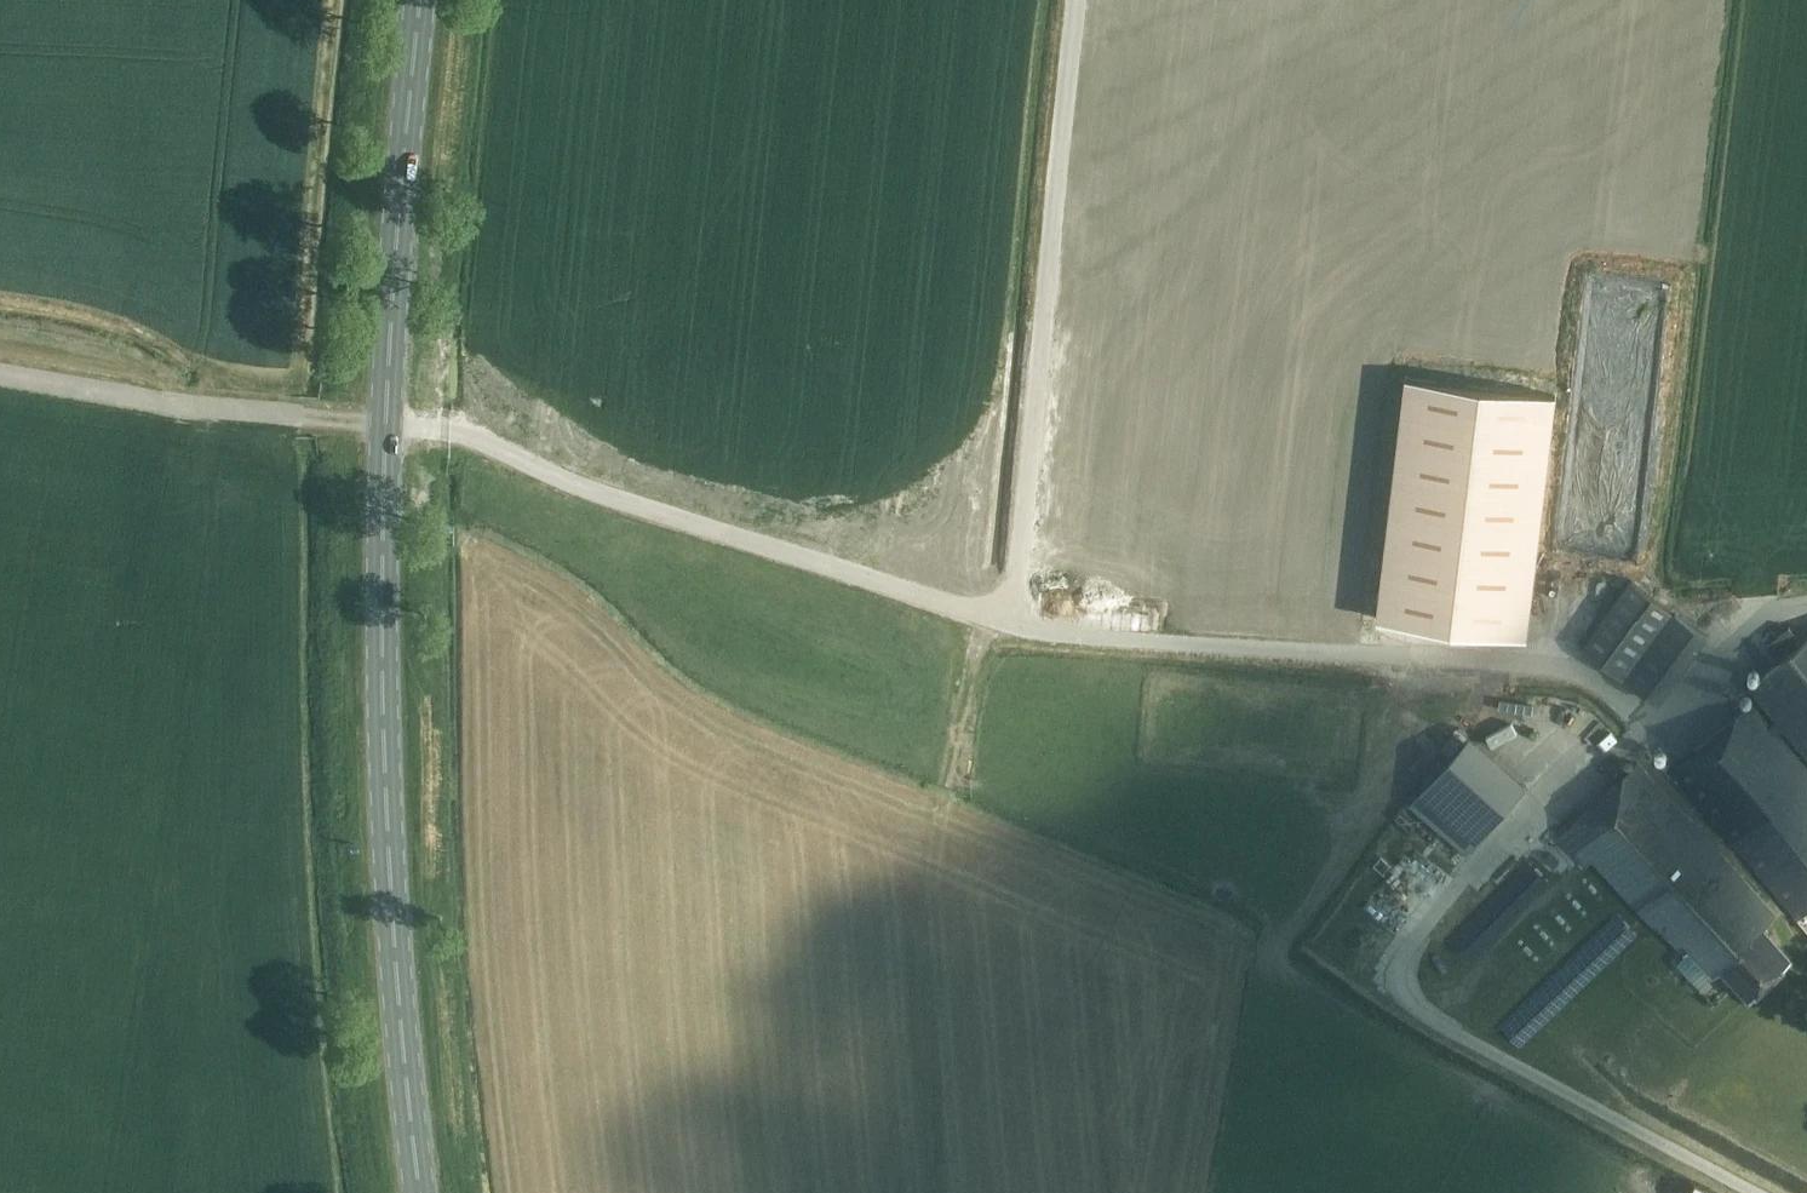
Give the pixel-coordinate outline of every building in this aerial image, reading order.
[(1380,591),(1377,618),(1527,636),(1556,395),(1406,377),(1380,591)] [(1586,644),(1662,700),(1709,636),(1633,580),(1586,644)] [(1802,642),(1789,626),(1766,645),(1779,661),(1749,686),(1777,720),(1785,729),(1806,756),(1806,638),(1802,642)] [(1777,720),(1770,725),(1752,702),(1671,768),(1798,919),(1806,912),(1806,768),(1778,734),(1785,729),(1777,720)] [(1411,803),(1469,854),(1530,785),(1473,734),(1453,755),(1414,800),(1411,803)] [(1777,915),(1637,761),(1566,830),(1593,860),(1657,929),(1660,927),(1685,954),(1689,950),(1713,976),(1723,967),(1751,997),(1790,959),(1762,929),(1777,915)] [(1559,838),(1585,867),(1593,860),(1566,831),(1559,838)]
